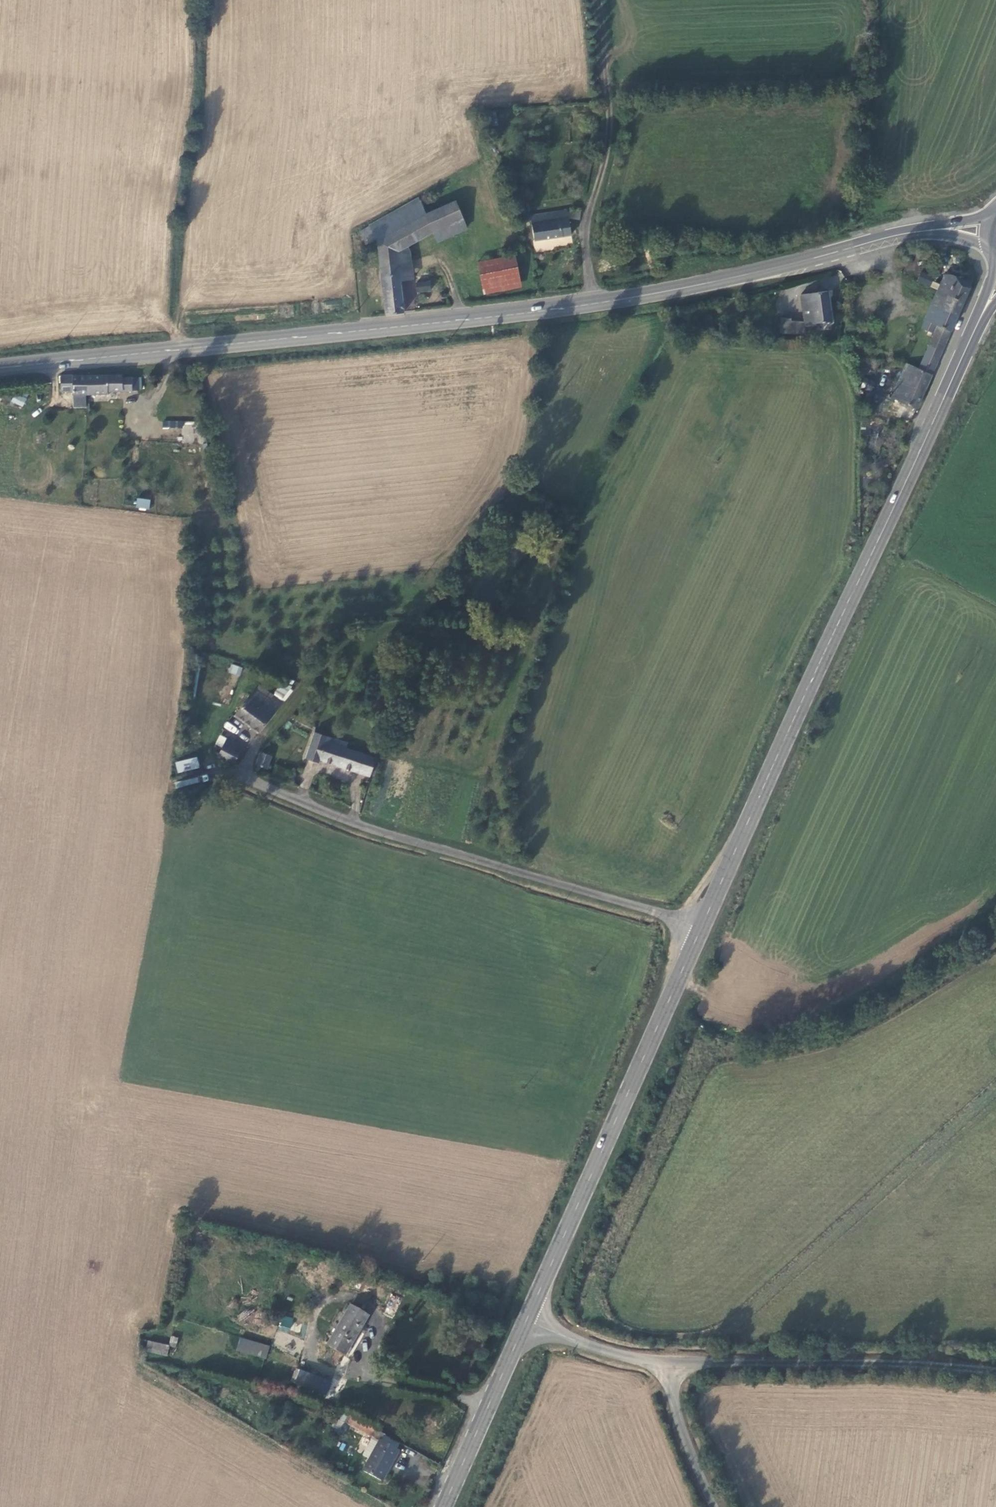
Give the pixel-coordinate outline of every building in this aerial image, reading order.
[(495,112),(485,114),(488,126),(497,124),(495,112)] [(400,280),(396,248),(407,243),(434,230),(463,217),(457,201),(426,214),(419,198),(360,231),(368,244),(376,240),(387,314),(404,313),(404,311),(400,280)] [(526,223),(519,202),(514,204),(522,225),(526,223)] [(569,210),(532,213),(534,238),(571,235),(569,210)] [(467,229),(463,217),(434,230),(439,241),(467,229)] [(396,248),(400,280),(412,278),(407,243),(396,248)] [(516,256),(479,263),(485,295),(522,288),(516,256)] [(921,272),(917,282),(930,287),(934,277),(921,272)] [(965,303),(972,287),(969,282),(953,274),(947,274),(940,289),(939,292),(965,303)] [(401,282),(405,310),(418,308),(413,280),(401,282)] [(416,282),(416,293),(431,292),(430,281),(416,282)] [(958,318),(965,303),(939,292),(933,306),(958,318)] [(800,296),(804,324),(804,337),(816,336),(815,326),(832,324),(828,293),(800,296)] [(934,373),(958,318),(933,306),(923,330),(934,335),(921,367),(934,373)] [(780,320),(780,335),(791,336),(791,324),(792,321),(780,320)] [(791,324),(791,336),(804,337),(804,324),(791,324)] [(830,339),(831,345),(838,344),(837,333),(829,334),(830,339)] [(920,406),(934,373),(921,367),(909,361),(894,395),(920,406)] [(124,375),(90,376),(89,396),(108,396),(108,392),(139,393),(139,377),(125,377),(124,375)] [(73,376),(63,377),(64,392),(73,392),(73,376)] [(73,376),(73,392),(73,397),(89,396),(90,376),(73,376)] [(13,395),(11,403),(24,406),(26,398),(13,395)] [(163,420),(163,427),(182,427),(182,443),(194,443),(194,421),(163,420)] [(149,509),(150,499),(136,498),(135,508),(149,509)] [(231,663),(228,672),(240,676),(243,667),(231,663)] [(267,728),(280,710),(268,700),(277,688),(265,678),(249,700),(248,700),(243,708),(267,728)] [(280,710),(289,697),(277,688),(268,700),(280,710)] [(315,734),(314,738),(331,744),(347,749),(347,745),(315,734)] [(345,768),(371,776),(377,759),(347,749),(331,744),(314,738),(306,760),(318,764),(320,760),(345,768)] [(236,766),(237,765),(244,749),(227,740),(218,756),(236,766)] [(260,753),(257,766),(259,766),(258,769),(259,771),(261,772),(262,772),(263,771),(264,770),(265,768),(267,769),(271,757),(260,753)] [(177,773),(200,768),(197,757),(174,762),(177,773)] [(203,768),(180,772),(181,780),(174,781),(175,787),(206,782),(203,768)] [(383,1314),(394,1317),(401,1297),(391,1293),(383,1314)] [(370,1319),(352,1308),(329,1346),(346,1357),(370,1319)] [(282,1316),(279,1329),(290,1332),(293,1318),(282,1316)] [(179,1338),(167,1335),(164,1345),(170,1346),(177,1348),(179,1338)] [(270,1347),(242,1339),(238,1352),(266,1360),(270,1347)] [(164,1345),(149,1341),(147,1351),(168,1356),(170,1346),(164,1345)] [(326,1397),(332,1384),(297,1370),(293,1380),(297,1381),(296,1385),(326,1397)] [(371,1439),(376,1430),(349,1415),(344,1425),(371,1439)] [(384,1483),(401,1453),(382,1443),(365,1473),(384,1483)]
